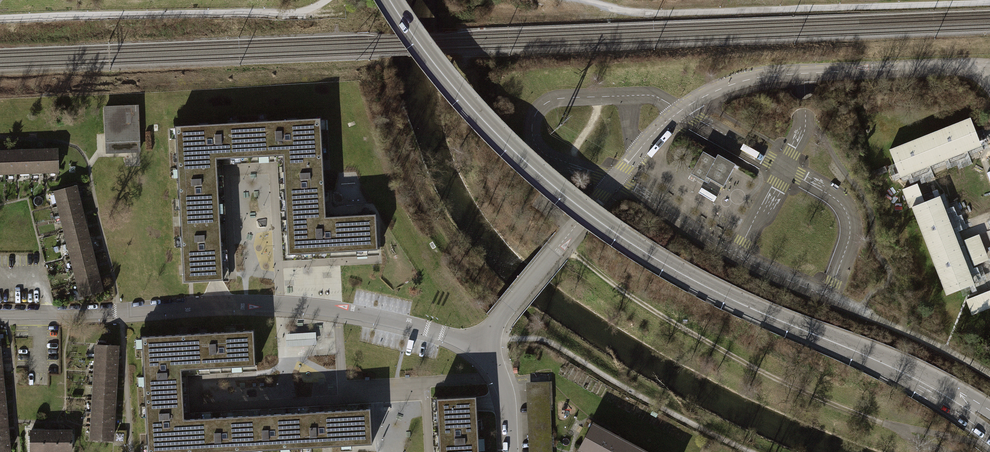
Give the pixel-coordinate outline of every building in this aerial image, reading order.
[(105,107),(106,153),(140,153),(139,107),(105,107)] [(318,118),(245,122),(247,157),(280,156),(283,163),(322,161),(318,118)] [(971,118),(891,150),(896,163),(902,179),(983,146),(976,129),(971,118)] [(172,126),(175,169),(215,167),(214,159),(247,157),(245,122),(172,126)] [(0,151),(0,172),(55,171),(55,150),(0,151)] [(704,153),(691,176),(711,187),(713,183),(724,189),(738,166),(721,156),(719,161),(704,153)] [(322,161),(283,163),(286,219),(325,217),(324,191),(323,170),(322,161)] [(178,226),(218,224),(215,167),(175,169),(178,226)] [(99,290),(73,186),(53,191),(79,295),(99,290)] [(941,196),(911,208),(912,209),(947,296),(961,290),(976,284),(953,226),(941,196)] [(325,217),(286,219),(288,255),(377,250),(375,214),(325,217)] [(209,280),(221,280),(218,224),(178,226),(181,282),(209,280)] [(966,239),(976,265),(989,259),(989,257),(981,233),(966,239)] [(966,300),(972,314),(989,307),(989,291),(966,300)] [(253,365),(251,330),(185,334),(186,345),(191,345),(192,357),(197,357),(197,368),(253,365)] [(186,345),(185,334),(139,336),(142,396),(180,394),(179,369),(197,368),(197,357),(192,357),(191,345),(186,345)] [(319,336),(284,338),(284,351),(319,349),(319,336)] [(94,345),(89,438),(110,439),(116,346),(94,345)] [(142,396),(145,451),(192,451),(192,442),(196,442),(196,429),(201,429),(200,418),(181,418),(180,394),(142,396)] [(434,398),(437,451),(476,451),(473,396),(434,398)] [(368,409),(286,413),(286,424),(291,424),(292,437),(297,436),(297,448),(370,444),(368,409)] [(286,413),(238,416),(239,427),(244,426),(244,439),(249,439),(250,450),(297,448),(297,436),(292,437),(291,424),(286,424),(286,413)] [(200,418),(201,429),(196,429),(196,442),(192,442),(192,451),(219,451),(250,450),(249,439),(244,439),(244,426),(239,427),(238,416),(200,418)] [(579,445),(591,451),(644,451),(591,423),(579,445)] [(28,431),(29,451),(69,451),(69,430),(28,431)]
